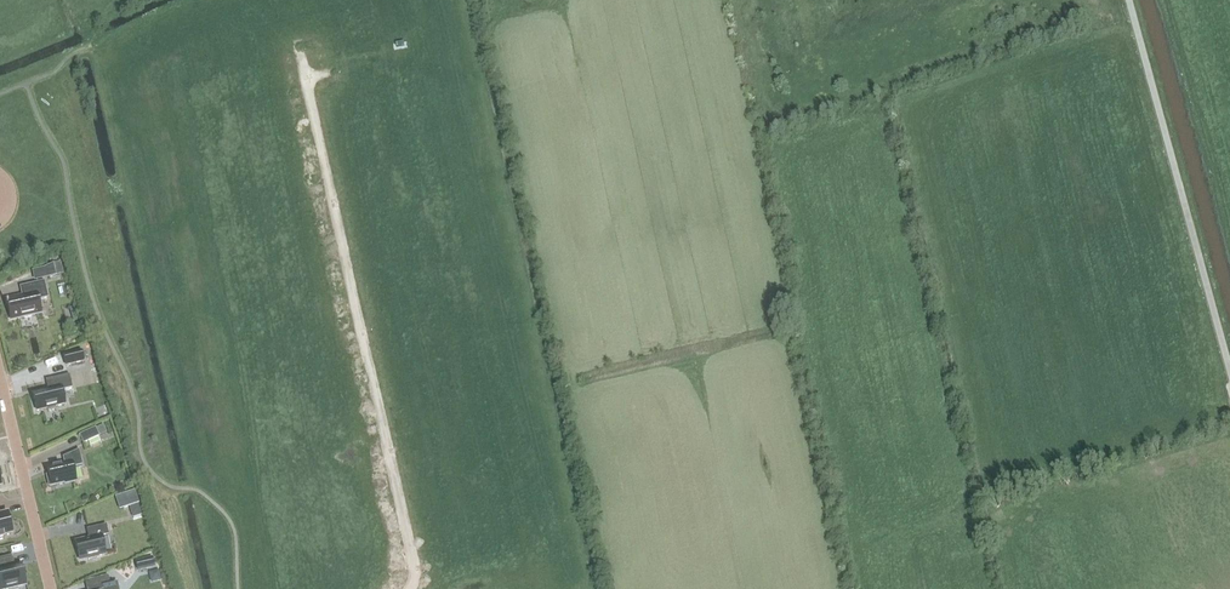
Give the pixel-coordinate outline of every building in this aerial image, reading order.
[(55,276),(53,264),(45,268),(47,278),(55,276)] [(34,313),(42,312),(39,300),(49,298),(45,282),(22,287),(24,296),(19,297),(20,299),(7,302),(8,304),(7,304),(7,307),(9,307),(11,319),(23,316),(23,318),(35,316),(34,313)] [(63,354),(66,364),(85,360),(82,350),(63,354)] [(48,390),(32,394),(37,411),(47,409),(48,411),(56,409),(55,407),(65,405),(62,391),(72,389),(69,375),(46,381),(48,390)] [(62,413),(46,416),(48,423),(63,419),(62,413)] [(99,437),(95,428),(79,435),(83,444),(99,437)] [(64,458),(65,465),(46,469),(50,484),(51,484),(52,486),(65,483),(65,484),(78,481),(75,470),(84,468),(80,450),(64,458)] [(134,492),(116,498),(120,509),(138,503),(134,492)] [(4,539),(4,537),(12,535),(7,514),(0,515),(0,540),(4,539)] [(89,539),(75,543),(79,560),(88,558),(88,561),(98,558),(97,556),(105,554),(101,537),(108,535),(106,526),(87,530),(89,539)] [(0,559),(0,588),(8,588),(25,585),(25,582),(24,576),(23,576),(21,566),(14,568),(11,556),(0,559)] [(151,558),(135,562),(136,567),(152,563),(151,558)]
